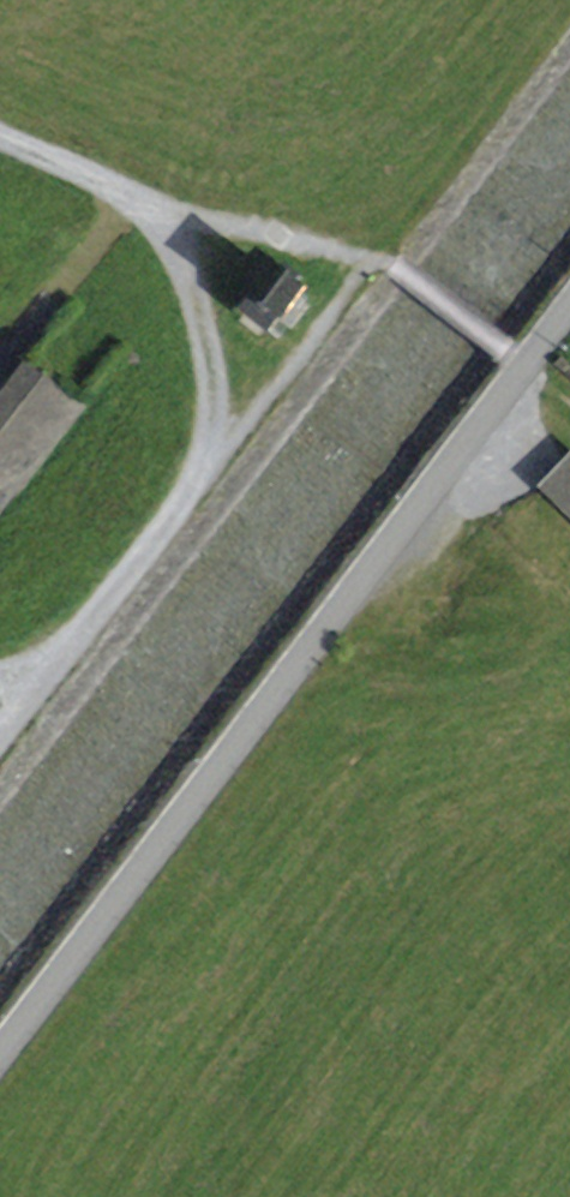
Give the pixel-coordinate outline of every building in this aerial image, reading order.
[(271,268),(239,308),(269,331),(301,291),(271,268)] [(68,305),(24,362),(82,406),(125,349),(68,305)] [(6,496),(10,499),(82,406),(24,362),(0,394),(0,492),(6,496)] [(550,498),(569,478),(569,460),(568,458),(540,488),(550,498)] [(569,517),(569,478),(550,498),(569,517)]
